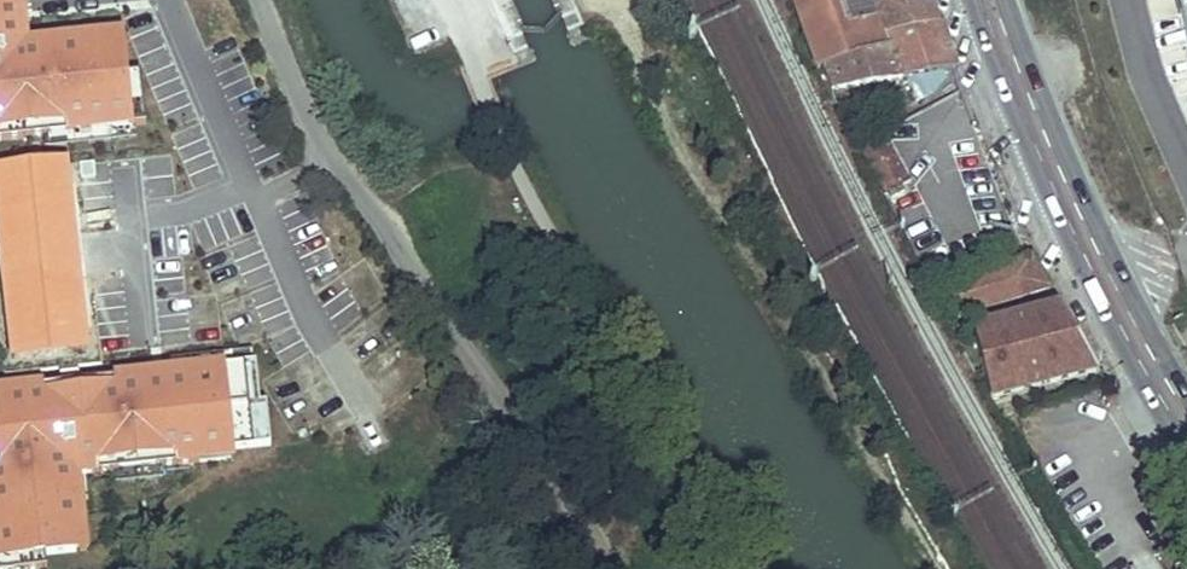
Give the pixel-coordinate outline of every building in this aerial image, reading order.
[(889,36),(939,26),(930,0),(874,0),(880,18),(852,24),(844,0),(789,0),(816,72),(822,70),(893,48),(889,36)] [(633,10),(636,18),(645,15),(642,8),(633,10)] [(893,48),(902,79),(955,70),(941,32),(939,26),(889,36),(893,48)] [(829,92),(902,79),(893,48),(822,70),(829,92)] [(660,78),(662,85),(671,81),(668,75),(660,78)] [(80,102),(85,144),(119,140),(113,98),(80,102)] [(853,136),(857,145),(879,133),(874,125),(853,136)] [(879,133),(857,145),(874,176),(895,164),(879,133)] [(72,223),(65,162),(0,169),(0,231),(72,223)] [(895,164),(874,176),(883,193),(886,192),(892,188),(898,185),(904,181),(895,164)] [(902,191),(898,185),(892,188),(896,195),(902,191)] [(886,192),(889,198),(896,195),(892,188),(886,192)] [(0,231),(0,241),(6,291),(79,283),(72,223),(0,231)] [(958,319),(1047,288),(1030,259),(947,288),(958,319)] [(6,291),(10,327),(0,328),(0,361),(87,352),(79,283),(6,291)] [(970,331),(988,399),(1095,370),(1059,307),(970,331)] [(91,558),(84,480),(240,465),(239,453),(270,450),(261,361),(0,386),(0,567),(91,558)]
